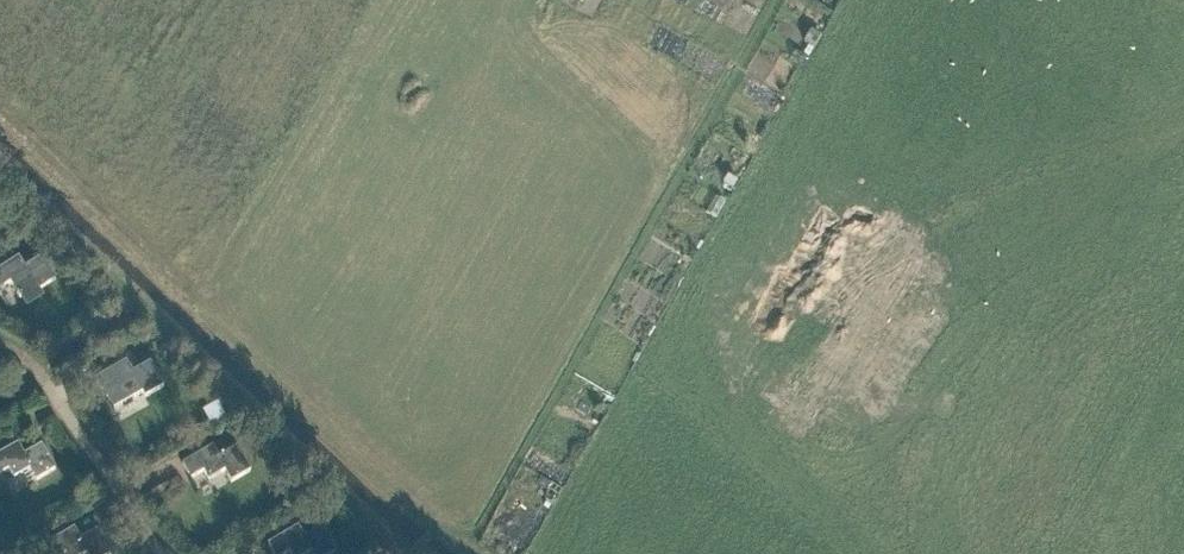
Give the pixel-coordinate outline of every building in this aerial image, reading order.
[(0,271),(0,291),(11,284),(18,295),(17,295),(20,300),(21,300),(25,305),(41,295),(39,291),(56,281),(41,257),(24,268),(19,259),(0,271)] [(126,361),(96,379),(114,410),(142,393),(145,398),(164,387),(150,363),(133,373),(126,361)] [(220,418),(214,405),(203,410),(209,424),(220,418)] [(0,454),(0,474),(8,469),(13,478),(29,469),(36,480),(55,469),(41,445),(24,455),(17,444),(0,454)] [(214,447),(182,466),(189,478),(203,470),(208,480),(225,470),(232,482),(248,472),(234,448),(219,457),(214,447)] [(292,487),(283,493),(292,506),(300,500),(292,487)] [(43,546),(48,553),(111,553),(112,553),(97,529),(80,539),(73,527),(43,546)] [(268,547),(273,553),(281,553),(286,551),(288,553),(306,553),(309,552),(310,553),(331,553),(334,552),(320,530),(306,539),(299,528),(268,547)] [(19,546),(24,553),(35,553),(34,553),(36,551),(30,540),(19,546)]
